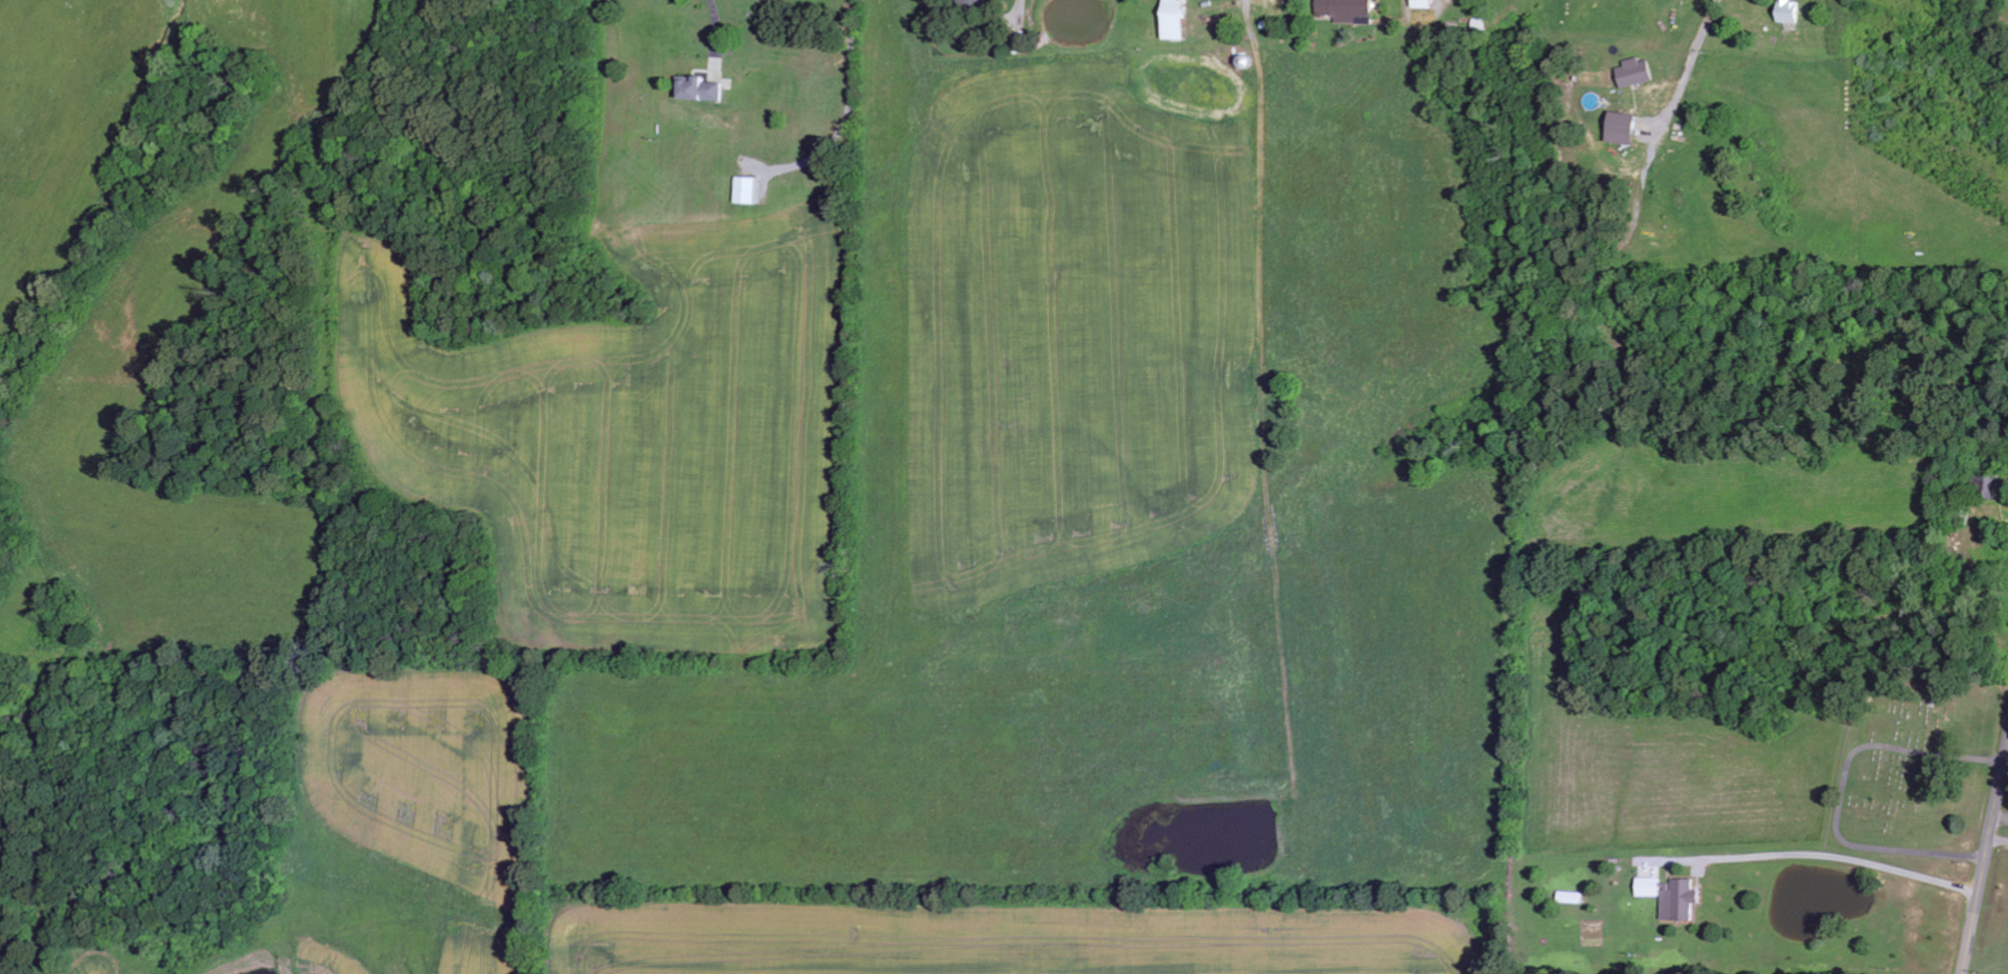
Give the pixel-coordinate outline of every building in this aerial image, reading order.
[(970,12),(1001,11),(1000,0),(970,0),(970,12)] [(1169,39),(1191,40),(1191,18),(1196,18),(1196,9),(1190,9),(1190,0),(1170,0),(1169,39)] [(1379,0),(1322,0),(1322,15),(1339,16),(1339,23),(1374,24),(1374,16),(1378,16),(1379,0)] [(1437,0),(1417,0),(1417,7),(1437,8),(1437,0)] [(1796,0),(1783,0),(1783,22),(1806,23),(1806,2),(1796,2),(1796,0)] [(1619,64),(1624,88),(1657,81),(1653,59),(1643,61),(1643,59),(1619,64)] [(700,80),(683,80),(683,99),(726,101),(727,82),(710,82),(710,77),(700,76),(700,80)] [(1638,146),(1644,116),(1617,111),(1611,141),(1638,146)] [(760,204),(760,178),(740,177),(740,203),(760,204)] [(1642,896),(1664,896),(1664,877),(1641,877),(1642,896)] [(1698,878),(1674,877),(1674,883),(1666,882),(1665,919),(1697,920),(1697,903),(1704,903),(1705,890),(1698,890),(1698,878)]
